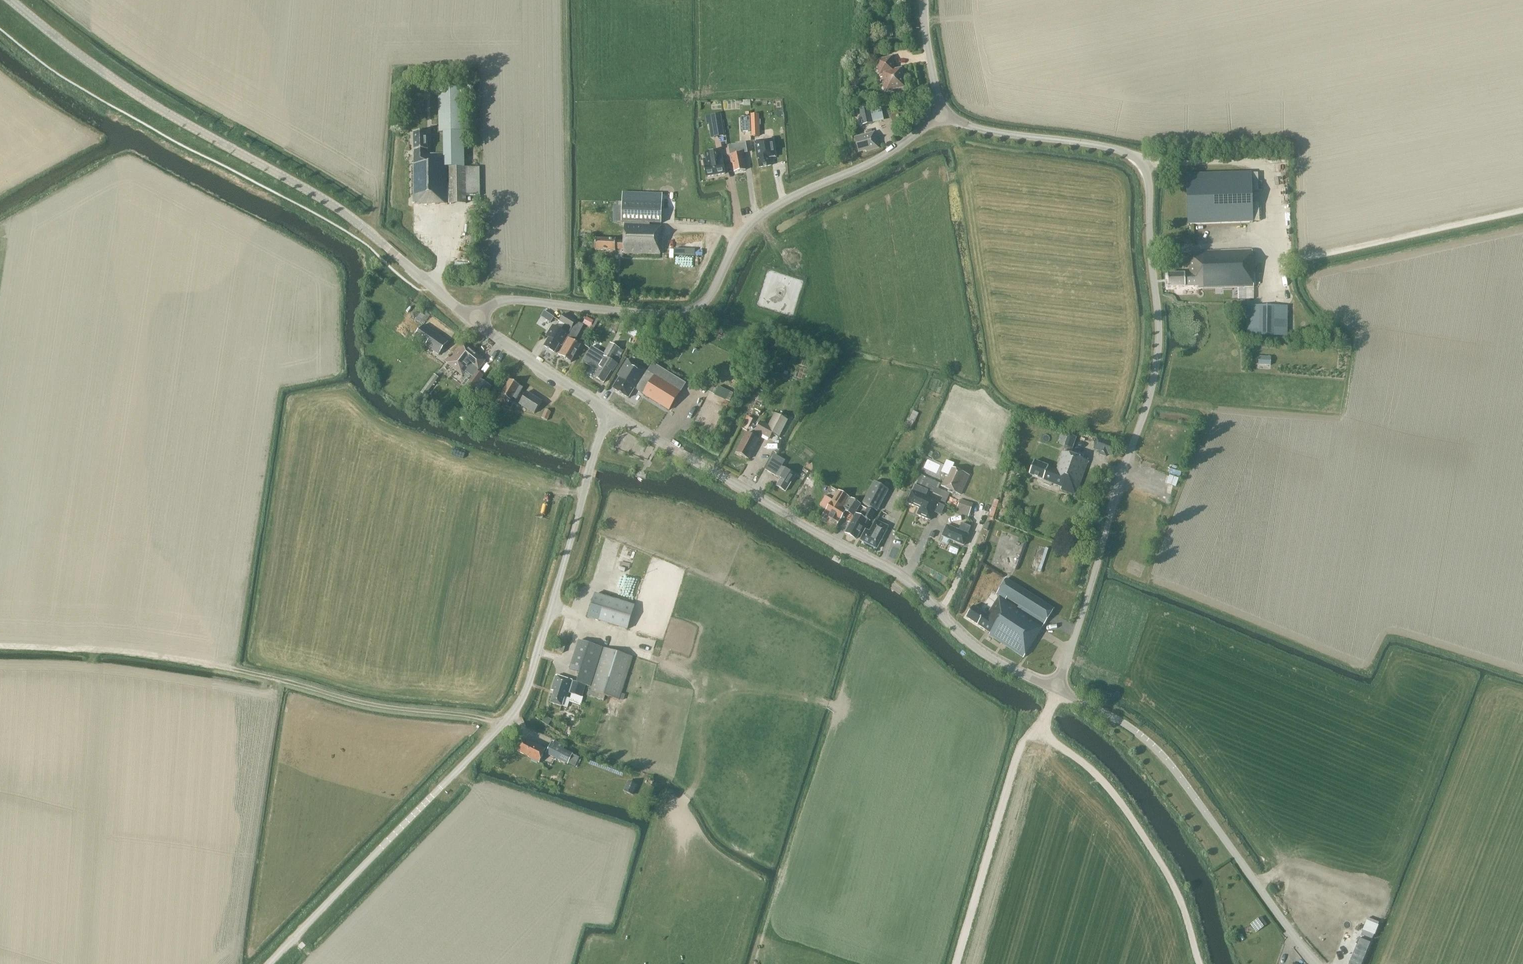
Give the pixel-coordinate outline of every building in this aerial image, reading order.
[(892,26),(879,28),(881,38),(893,37),(892,26)] [(893,70),(893,66),(891,57),(876,60),(879,75),(883,74),(884,85),(883,85),(884,93),(892,91),(892,90),(904,87),(901,69),(893,70)] [(439,133),(462,133),(461,89),(438,89),(439,133)] [(863,125),(873,123),(869,107),(860,109),(863,125)] [(705,116),(706,124),(711,123),(714,137),(724,136),(720,114),(705,116)] [(749,117),(740,117),(740,118),(741,132),(750,131),(749,117)] [(752,136),(758,136),(757,120),(750,120),(752,136)] [(866,152),(879,148),(874,132),(855,138),(858,151),(865,149),(866,152)] [(428,155),(427,133),(413,133),(414,164),(411,164),(412,204),(465,203),(465,198),(480,197),(480,167),(464,167),(449,167),(450,184),(448,184),(447,154),(428,155)] [(773,140),(755,142),(757,160),(758,160),(759,168),(771,166),(770,158),(775,157),(773,140)] [(745,170),(742,153),(747,152),(745,142),(728,145),(731,163),(732,163),(734,172),(745,170)] [(718,157),(717,151),(705,153),(706,159),(702,159),(703,165),(705,177),(725,173),(723,162),(722,162),(721,156),(718,157)] [(1188,225),(1252,222),(1251,172),(1186,175),(1188,225)] [(661,223),(662,203),(662,193),(622,192),(622,202),(621,222),(626,222),(649,223),(661,223)] [(616,240),(595,239),(595,250),(615,251),(615,249),(623,250),(623,253),(660,254),(661,226),(649,226),(649,223),(626,222),(626,225),(624,225),(624,234),(624,240),(624,241),(616,241),(616,240)] [(677,261),(697,262),(697,249),(677,249),(677,261)] [(1253,287),(1252,250),(1189,252),(1189,273),(1167,274),(1168,287),(1197,286),(1197,288),(1253,287)] [(462,253),(462,264),(471,264),(472,253),(462,253)] [(1286,336),(1286,306),(1259,306),(1258,336),(1286,336)] [(568,335),(576,321),(564,314),(559,321),(565,324),(560,331),(552,326),(547,334),(550,336),(544,346),(554,352),(560,343),(562,345),(567,337),(568,335)] [(590,328),(593,321),(586,317),(583,324),(590,328)] [(568,335),(567,337),(568,338),(558,355),(561,356),(560,356),(570,362),(580,345),(574,341),(583,325),(576,321),(568,335)] [(439,355),(448,342),(423,325),(415,338),(439,355)] [(635,351),(641,341),(635,337),(628,347),(635,351)] [(591,376),(593,373),(592,373),(605,350),(590,341),(582,356),(584,358),(578,368),(591,376)] [(466,360),(473,352),(463,343),(454,354),(452,352),(445,361),(456,370),(465,359),(466,360)] [(612,372),(617,364),(621,358),(619,357),(622,350),(609,343),(599,361),(601,362),(592,376),(603,383),(611,371),(612,372)] [(465,359),(456,370),(461,375),(471,364),(478,370),(485,361),(473,352),(466,360),(465,359)] [(1270,366),(1271,357),(1259,356),(1258,365),(1270,366)] [(613,388),(628,398),(634,388),(636,390),(638,387),(646,392),(644,395),(669,410),(680,392),(655,377),(654,379),(646,374),(648,372),(627,359),(617,376),(619,377),(613,388)] [(471,393),(483,376),(477,371),(464,387),(471,393)] [(425,396),(439,378),(434,374),(421,393),(425,396)] [(516,399),(523,388),(519,385),(509,379),(493,406),(498,408),(501,403),(507,407),(507,406),(511,408),(514,402),(511,400),(512,397),(516,399)] [(486,397),(492,387),(481,380),(475,391),(486,397)] [(726,401),(730,391),(719,386),(714,395),(726,401)] [(534,414),(542,402),(527,392),(519,404),(534,414)] [(547,420),(551,412),(545,410),(541,418),(547,420)] [(779,438),(788,420),(774,413),(768,426),(760,422),(753,437),(746,433),(736,453),(748,459),(759,440),(762,435),(770,439),(772,434),(779,438)] [(911,432),(915,423),(908,419),(904,428),(911,432)] [(1074,449),(1077,437),(1068,435),(1065,447),(1074,449)] [(1110,455),(1114,444),(1097,438),(1093,449),(1099,451),(1098,454),(1105,456),(1106,454),(1110,455)] [(1076,495),(1088,461),(1062,452),(1056,469),(1034,461),(1029,475),(1044,481),(1043,483),(1044,484),(1049,486),(1051,486),(1052,484),(1061,487),(1060,490),(1076,495)] [(781,467),(785,461),(774,455),(765,470),(780,479),(776,486),(785,491),(795,476),(781,467)] [(960,495),(969,475),(952,468),(948,478),(945,477),(941,486),(960,495)] [(1178,486),(1181,471),(1168,469),(1166,484),(1178,486)] [(946,503),(950,494),(938,488),(940,484),(918,473),(915,479),(938,489),(935,494),(943,497),(941,501),(946,503)] [(805,482),(810,486),(814,480),(809,476),(805,482)] [(887,489),(890,484),(885,481),(883,486),(874,482),(862,503),(877,512),(889,490),(887,489)] [(926,497),(928,490),(915,485),(912,491),(911,490),(906,503),(919,508),(916,515),(930,521),(938,502),(926,497)] [(1162,501),(1164,495),(1138,485),(1135,491),(1162,501)] [(860,504),(838,491),(832,502),(831,502),(820,519),(835,528),(841,518),(844,518),(843,514),(846,511),(853,516),(860,504)] [(968,517),(973,504),(961,499),(955,512),(968,517)] [(868,521),(872,514),(860,507),(846,533),(854,537),(854,536),(856,538),(866,520),(868,521)] [(869,532),(865,530),(859,541),(877,549),(888,527),(875,521),(869,532)] [(941,536),(964,546),(969,534),(968,534),(971,527),(961,523),(958,530),(946,524),(941,536)] [(1054,608),(1005,579),(996,594),(1005,599),(1007,597),(1019,605),(1017,607),(1006,600),(999,596),(987,615),(973,606),(965,618),(977,625),(978,625),(990,633),(988,635),(1023,657),(1054,608)] [(627,630),(634,606),(595,594),(588,618),(627,630)] [(563,653),(567,641),(559,639),(555,651),(563,653)] [(619,699),(632,657),(579,641),(570,669),(580,672),(577,682),(556,675),(551,690),(554,691),(550,702),(561,706),(562,706),(567,707),(569,701),(580,704),(583,696),(582,696),(585,684),(590,686),(589,690),(619,699)] [(548,725),(551,720),(545,716),(542,722),(548,725)] [(535,745),(524,740),(518,752),(530,758),(539,763),(546,749),(535,744),(535,745)] [(565,745),(554,740),(553,744),(551,743),(546,754),(568,764),(575,767),(579,758),(572,755),(573,753),(564,749),(565,745)] [(632,795),(636,785),(628,781),(624,792),(632,795)] [(1261,916),(1250,924),(1256,932),(1263,927),(1263,926),(1266,924),(1261,916)] [(1370,943),(1359,938),(1349,963),(1362,963),(1370,943)]
